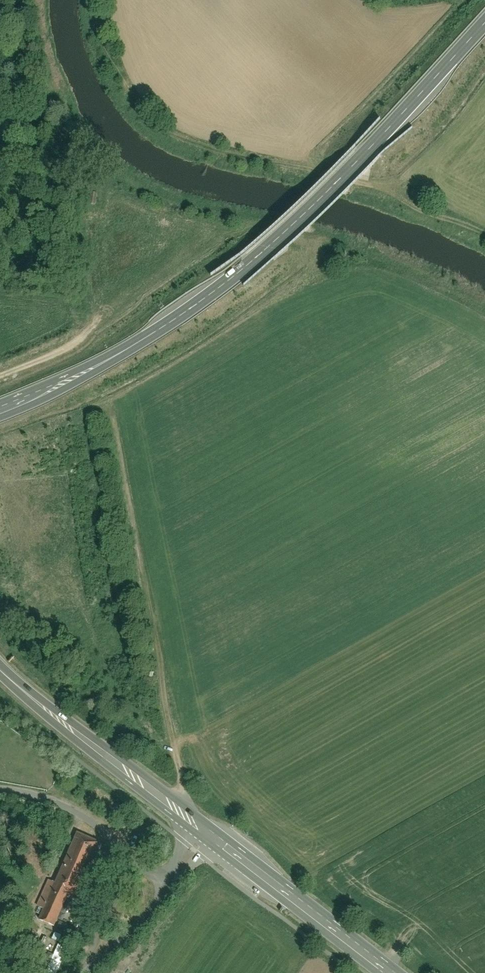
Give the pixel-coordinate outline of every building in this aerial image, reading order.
[(70,895),(77,898),(101,843),(78,832),(55,884),(48,880),(32,917),(56,927),(70,895)]
